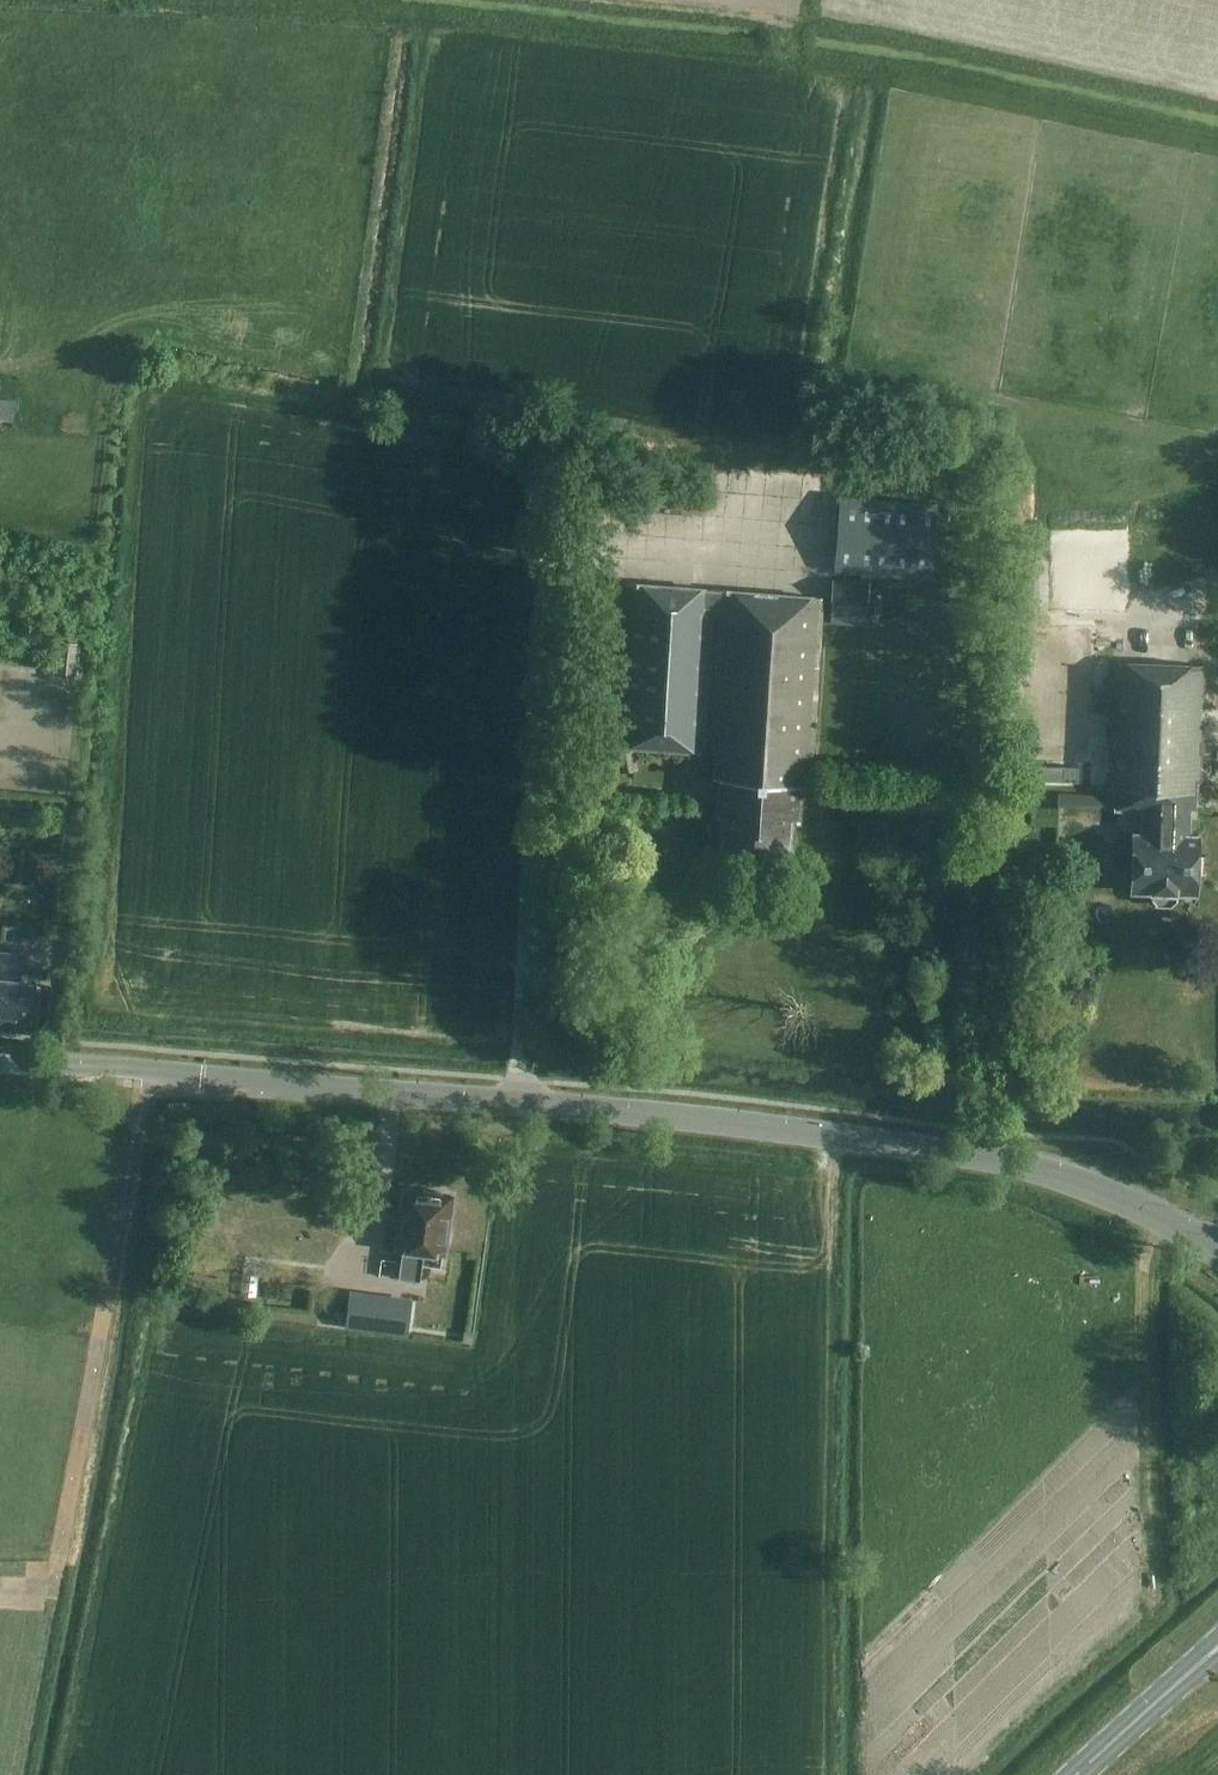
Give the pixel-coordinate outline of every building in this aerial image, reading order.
[(0,399),(0,420),(11,421),(13,400),(0,399)] [(834,569),(931,577),(937,501),(840,494),(834,569)] [(869,581),(832,578),(830,600),(831,600),(830,623),(865,624),(867,603),(868,603),(869,581)] [(618,745),(715,752),(713,778),(719,778),(717,815),(723,815),(720,848),(790,853),(792,820),(799,821),(801,786),(810,786),(822,597),(627,583),(618,745)] [(80,639),(58,637),(54,673),(77,675),(80,639)] [(1113,663),(1108,809),(1143,810),(1142,835),(1134,835),(1132,891),(1152,892),(1151,900),(1157,905),(1170,906),(1176,900),(1176,893),(1195,893),(1197,837),(1189,836),(1190,810),(1195,811),(1196,784),(1200,784),(1204,666),(1113,663)] [(34,1031),(39,985),(20,983),(23,953),(0,951),(0,1027),(34,1031)] [(423,1253),(443,1255),(451,1197),(405,1191),(397,1249),(401,1250),(398,1279),(419,1282),(423,1253)] [(408,1298),(351,1290),(346,1325),(404,1332),(408,1298)]
